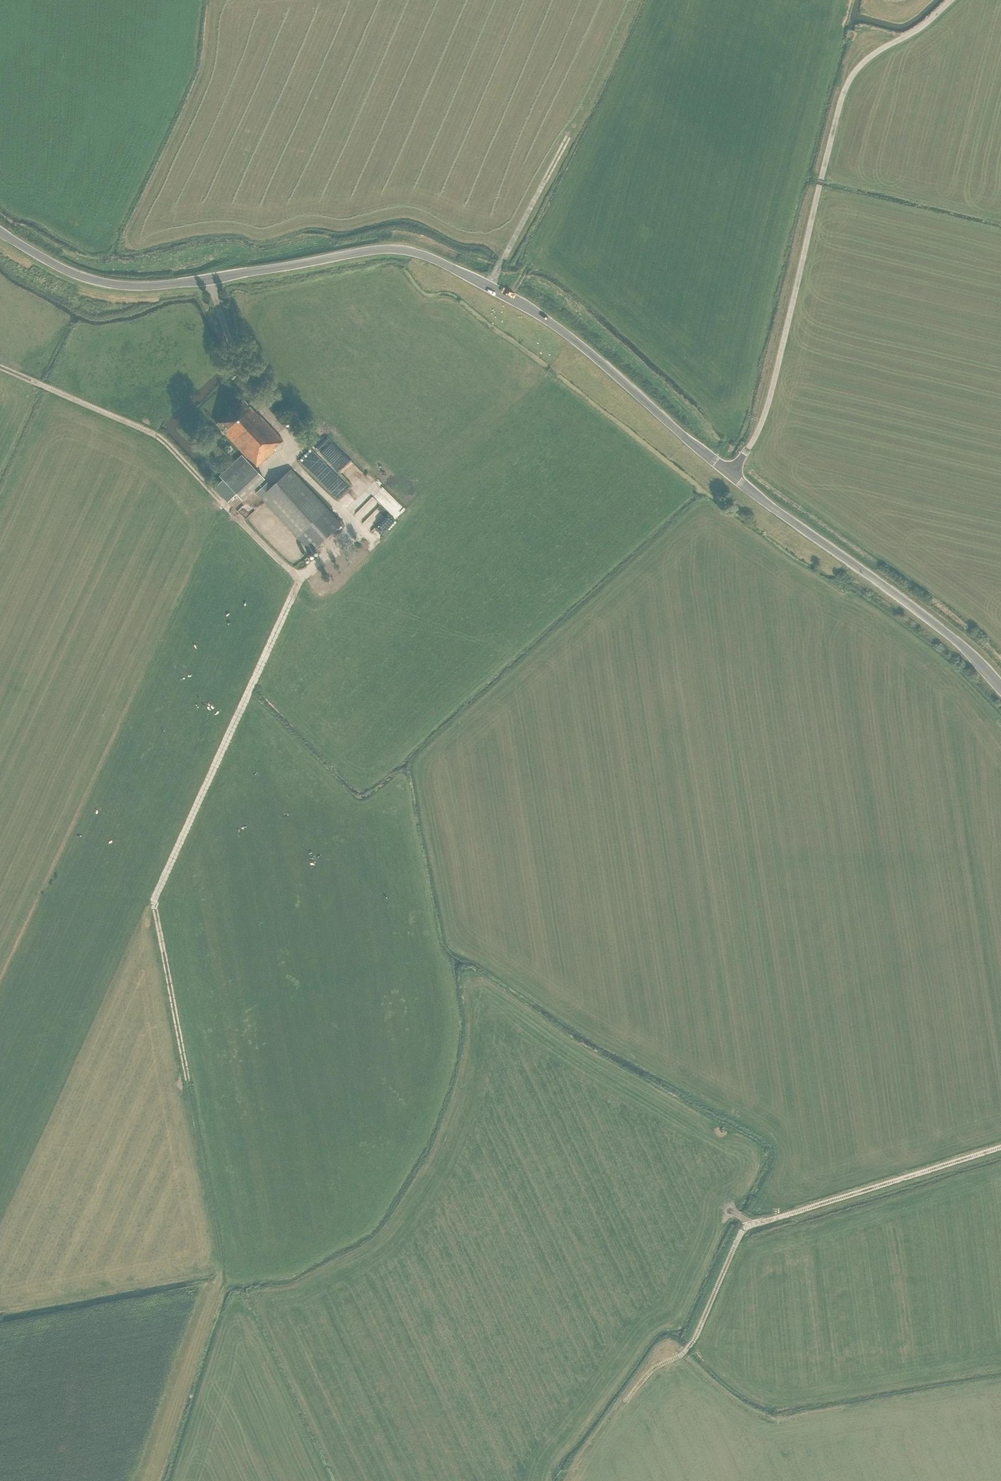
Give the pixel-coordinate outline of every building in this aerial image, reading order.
[(216,424),(256,468),(276,450),(274,449),(283,441),(260,416),(260,417),(243,399),(216,424)] [(340,476),(310,445),(301,455),(330,486),(340,476)] [(335,453),(329,459),(352,483),(364,472),(348,455),(347,456),(345,454),(342,456),(340,454),(338,456),(335,453)] [(242,455),(219,476),(243,500),(265,479),(242,455)] [(268,482),(256,493),(311,553),(341,524),(291,469),(272,487),(268,482)] [(390,512),(395,518),(406,508),(383,484),(369,498),(378,508),(364,522),(372,530),(390,512)]
